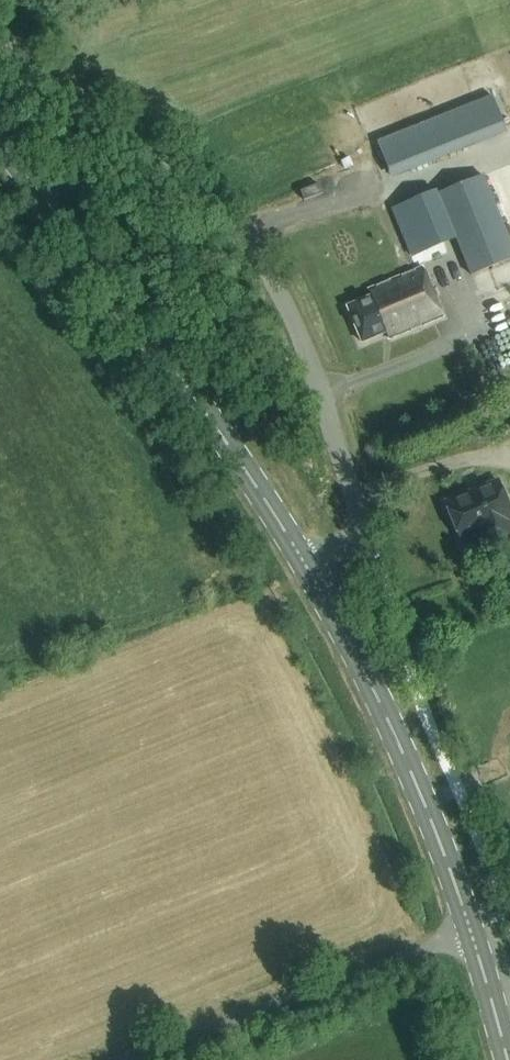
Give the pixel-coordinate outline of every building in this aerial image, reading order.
[(411,171),(503,140),(496,117),(404,149),(411,171)] [(471,277),(509,261),(509,242),(484,176),(438,194),(471,277)] [(304,201),(323,193),(319,184),(300,191),(304,201)] [(427,192),(397,201),(413,249),(443,240),(427,192)] [(388,339),(444,317),(424,267),(369,289),(372,297),(348,306),(362,342),(386,333),(388,339)] [(449,500),(465,536),(488,527),(493,539),(509,533),(509,496),(503,479),(449,500)]
